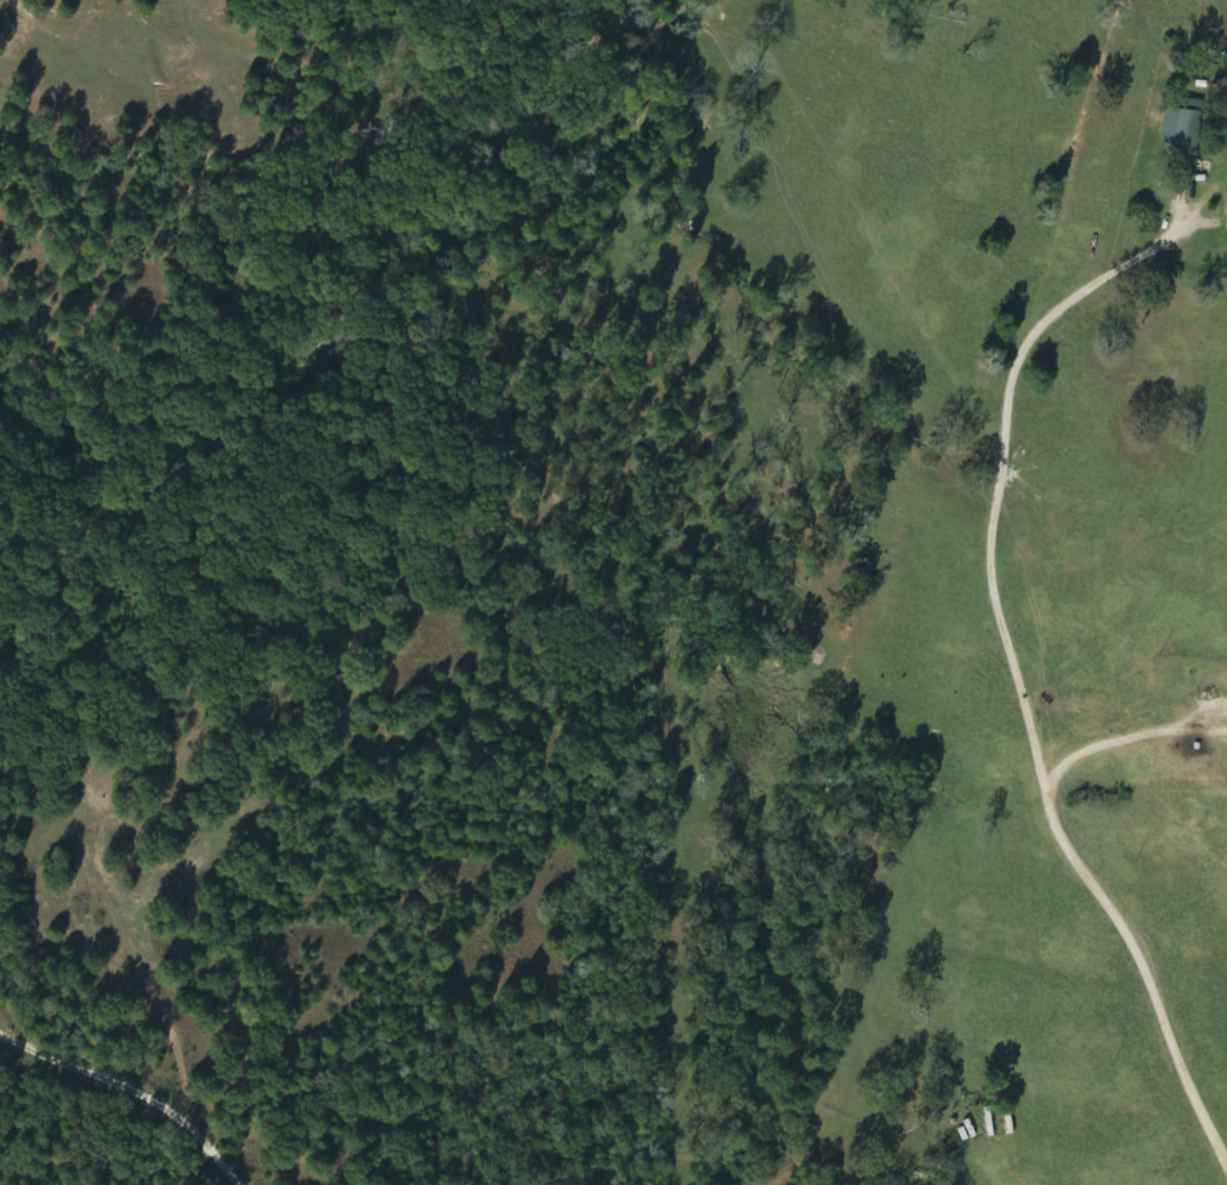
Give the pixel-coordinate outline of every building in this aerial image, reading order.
[(1196,150),(1204,103),(1184,99),(1181,110),(1167,108),(1160,143),(1196,150)]
